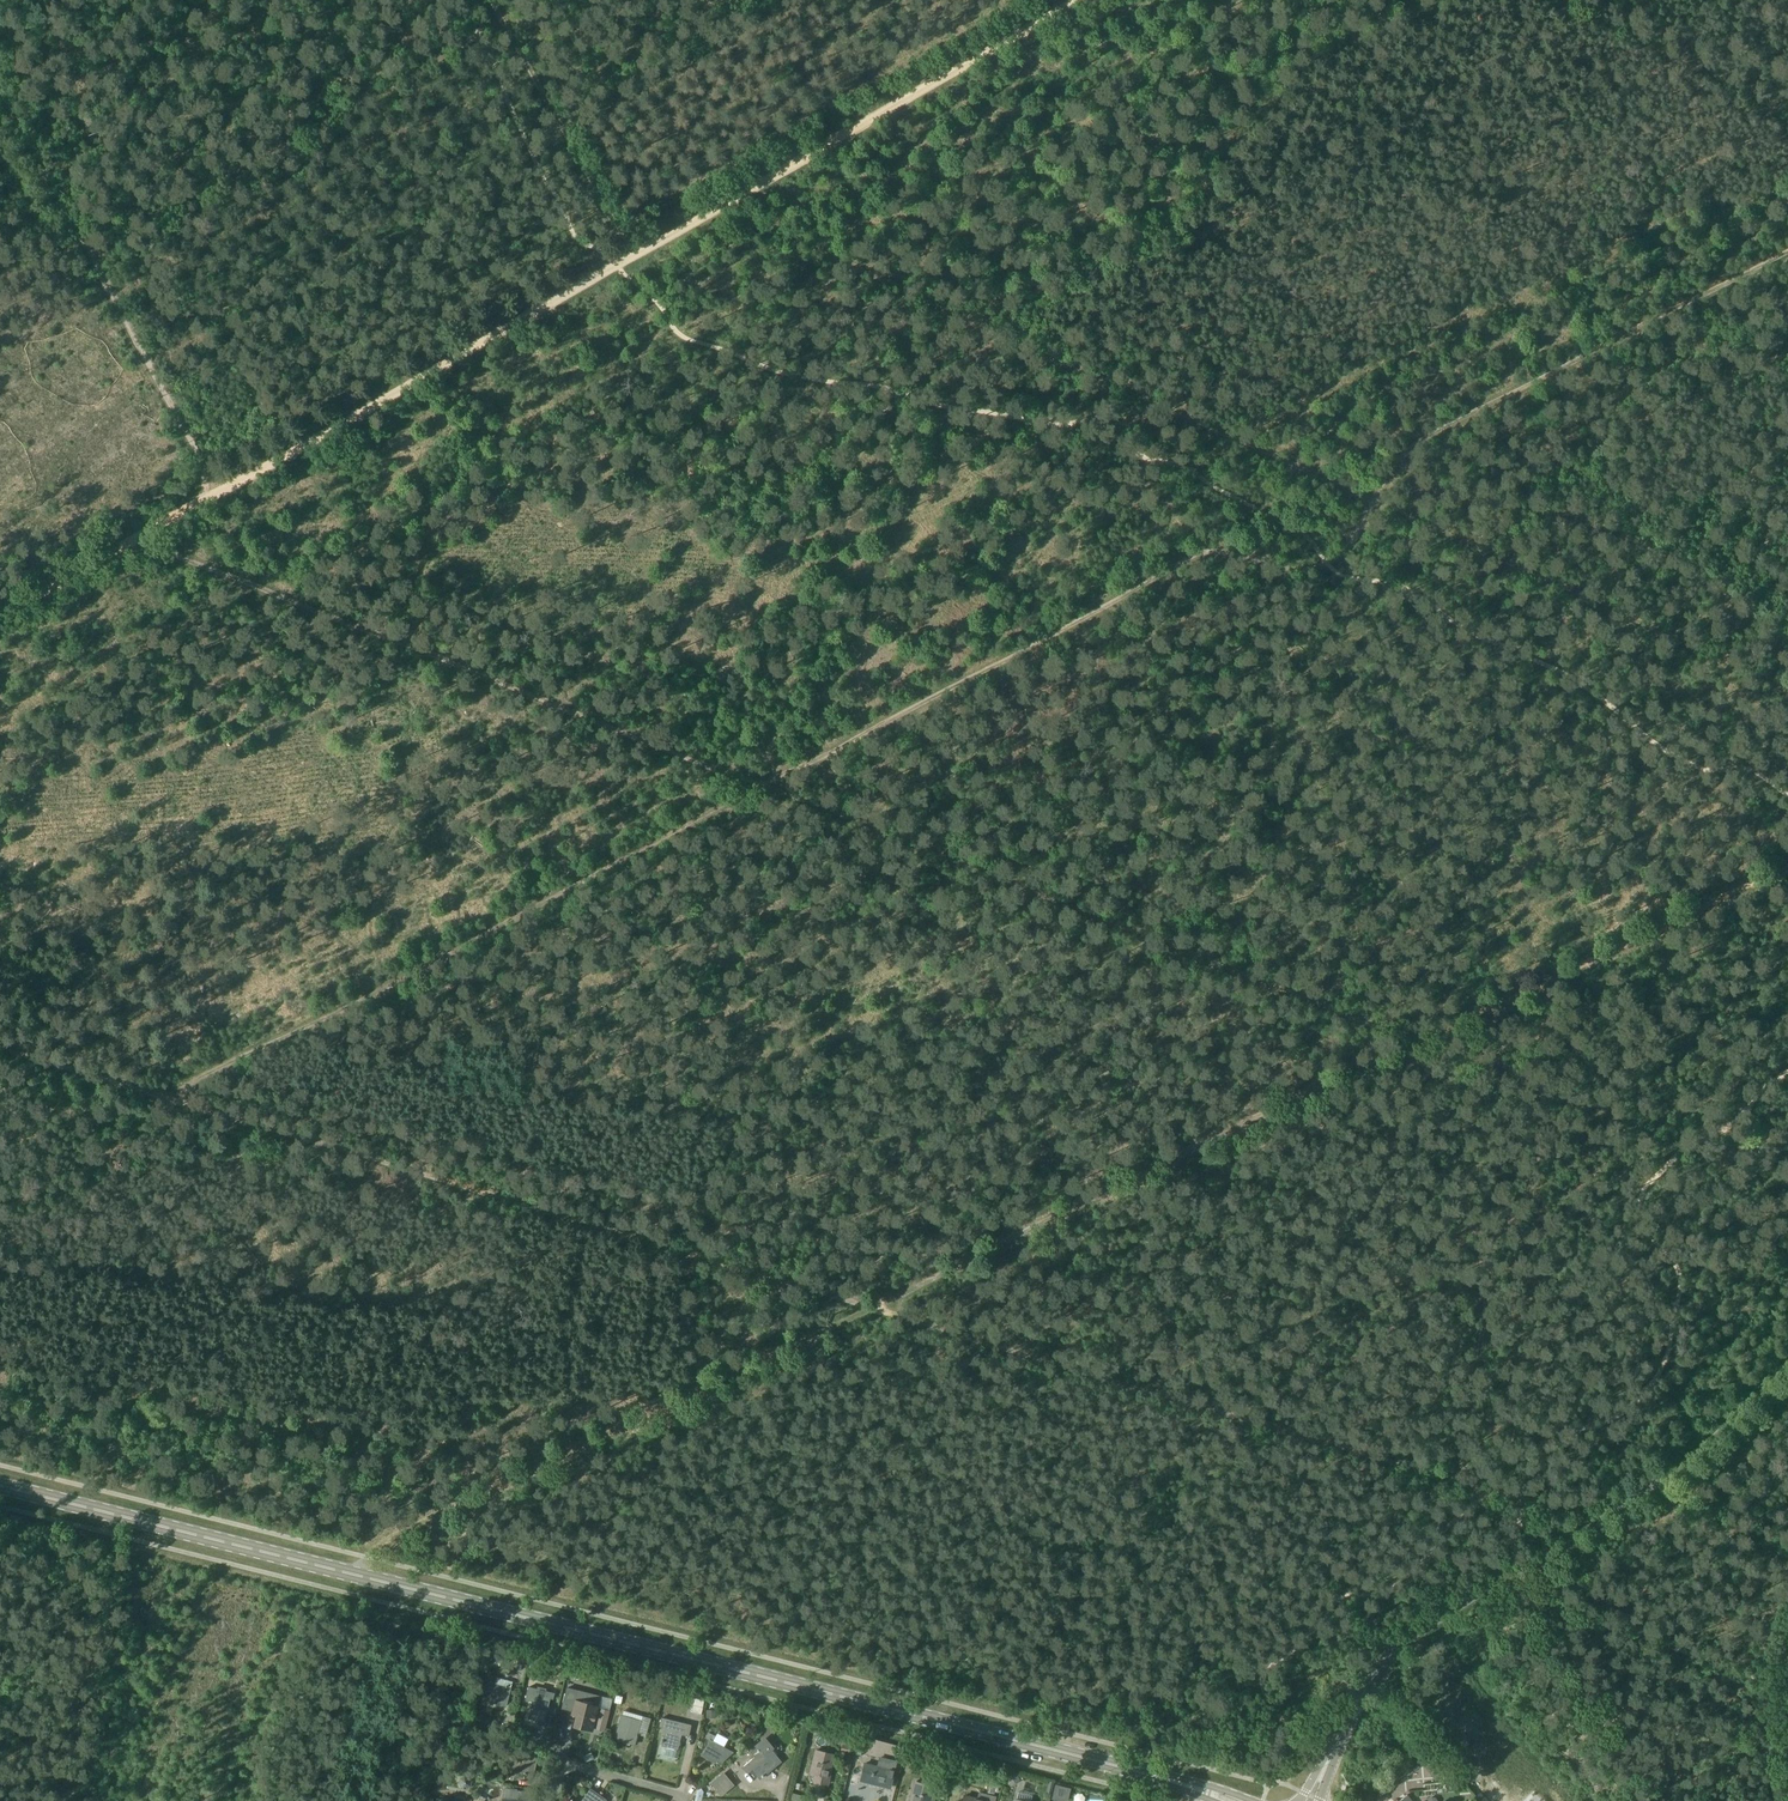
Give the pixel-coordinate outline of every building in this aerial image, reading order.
[(537,1670),(539,1663),(532,1661),(530,1668),(537,1670)] [(507,1706),(513,1682),(489,1675),(489,1679),(488,1678),(486,1684),(485,1683),(481,1703),(490,1705),(491,1702),(507,1706)] [(546,1715),(552,1691),(537,1687),(536,1688),(529,1686),(526,1700),(533,1701),(530,1711),(546,1715)] [(597,1711),(601,1696),(567,1687),(562,1708),(575,1712),(573,1718),(577,1719),(575,1725),(593,1730),(593,1727),(597,1711)] [(658,1694),(650,1696),(653,1705),(661,1702),(658,1694)] [(623,1696),(617,1695),(615,1702),(622,1704),(623,1696)] [(692,1713),(701,1715),(703,1707),(694,1705),(692,1713)] [(601,1708),(597,1727),(606,1731),(611,1710),(601,1708)] [(715,1709),(706,1709),(706,1718),(715,1718),(715,1709)] [(641,1720),(621,1715),(616,1738),(635,1743),(641,1720)] [(701,1726),(668,1719),(662,1745),(678,1749),(680,1738),(697,1742),(701,1726)] [(716,1736),(709,1732),(706,1738),(710,1740),(701,1755),(716,1763),(718,1760),(722,1763),(734,1752),(725,1747),(713,1741),(716,1736)] [(865,1741),(859,1740),(856,1753),(861,1755),(865,1741)] [(851,1743),(843,1741),(841,1751),(849,1753),(851,1743)] [(768,1746),(761,1751),(758,1747),(753,1752),(756,1756),(743,1766),(747,1772),(752,1768),(760,1778),(780,1761),(768,1746)] [(832,1752),(815,1748),(810,1772),(815,1773),(812,1783),(826,1786),(831,1765),(829,1765),(832,1752)] [(539,1754),(530,1752),(520,1749),(514,1771),(533,1775),(539,1754)] [(1448,1765),(1437,1750),(1422,1761),(1434,1776),(1448,1765)] [(952,1775),(954,1763),(943,1761),(941,1773),(952,1775)] [(895,1769),(878,1765),(878,1766),(864,1763),(861,1780),(883,1786),(884,1781),(891,1783),(895,1769)] [(1418,1765),(1405,1775),(1407,1777),(1420,1767),(1418,1765)] [(1019,1780),(1013,1771),(1011,1772),(1005,1776),(1011,1785),(1019,1780)] [(724,1772),(711,1783),(722,1797),(735,1785),(724,1772)] [(470,1777),(464,1776),(461,1779),(459,1784),(463,1788),(467,1789),(472,1787),(472,1782),(470,1777)] [(910,1800),(934,1800),(936,1793),(931,1791),(932,1786),(915,1781),(910,1800)] [(1000,1783),(989,1781),(988,1792),(995,1793),(995,1791),(998,1792),(1000,1783)] [(1056,1785),(1052,1799),(1059,1800),(1068,1800),(1071,1789),(1056,1785)] [(591,1788),(581,1800),(606,1800),(607,1799),(591,1788)] [(536,1791),(504,1790),(503,1800),(536,1800),(536,1791)]
